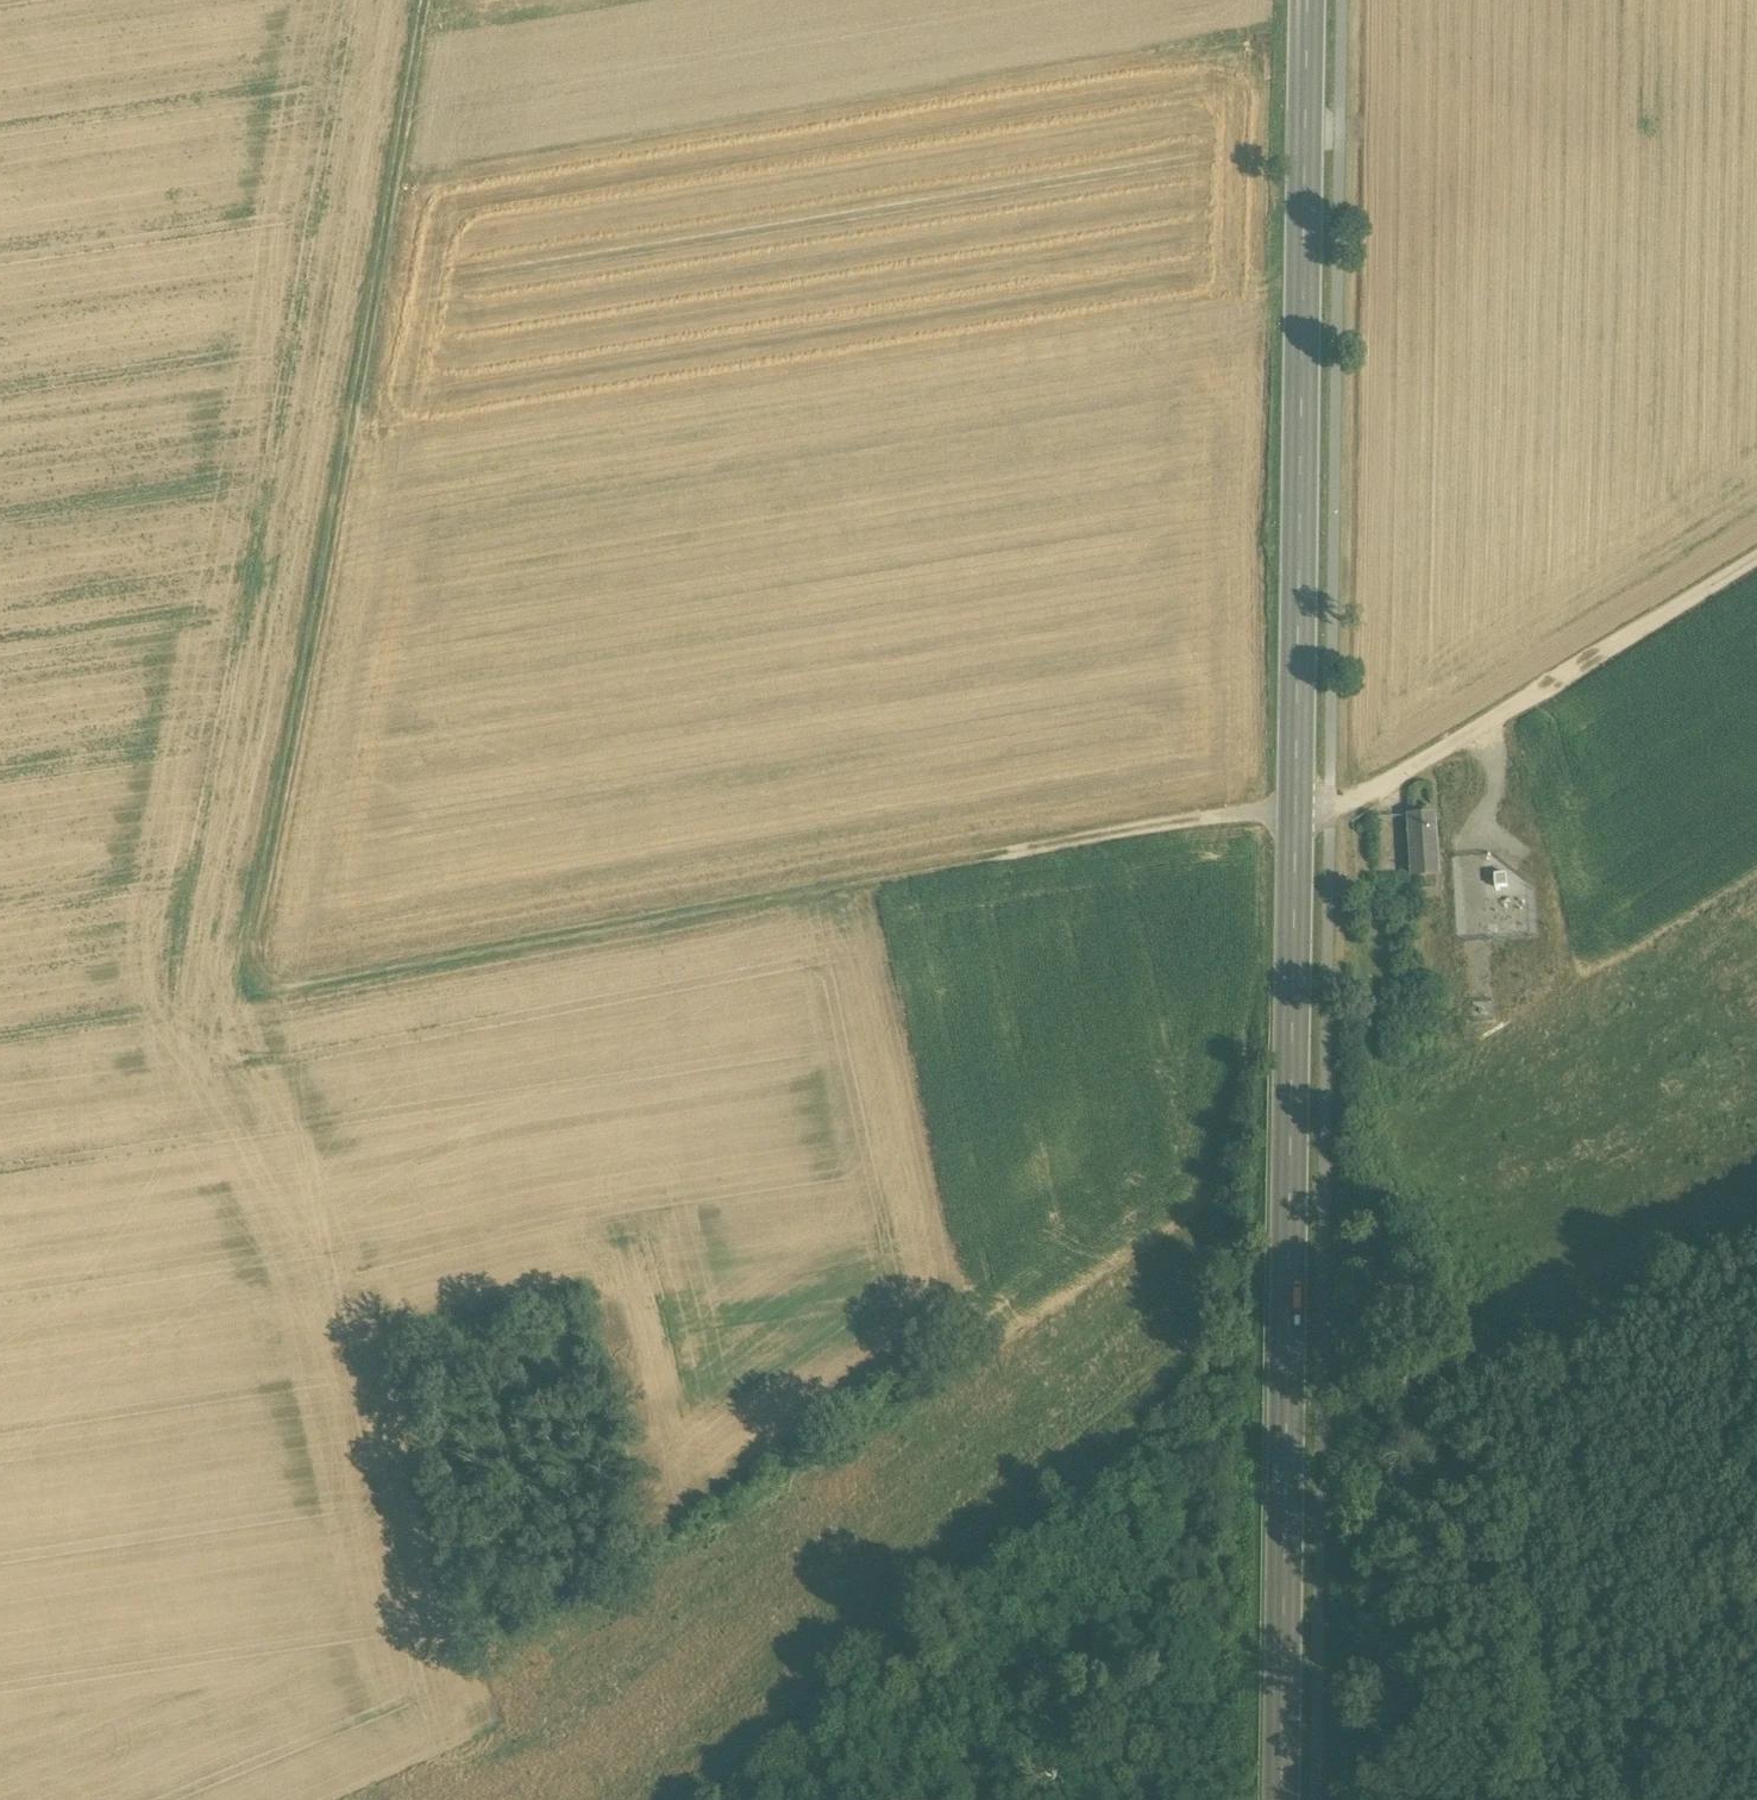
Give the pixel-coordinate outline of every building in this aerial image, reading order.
[(1434,813),(1404,814),(1407,879),(1437,878),(1434,813)]
